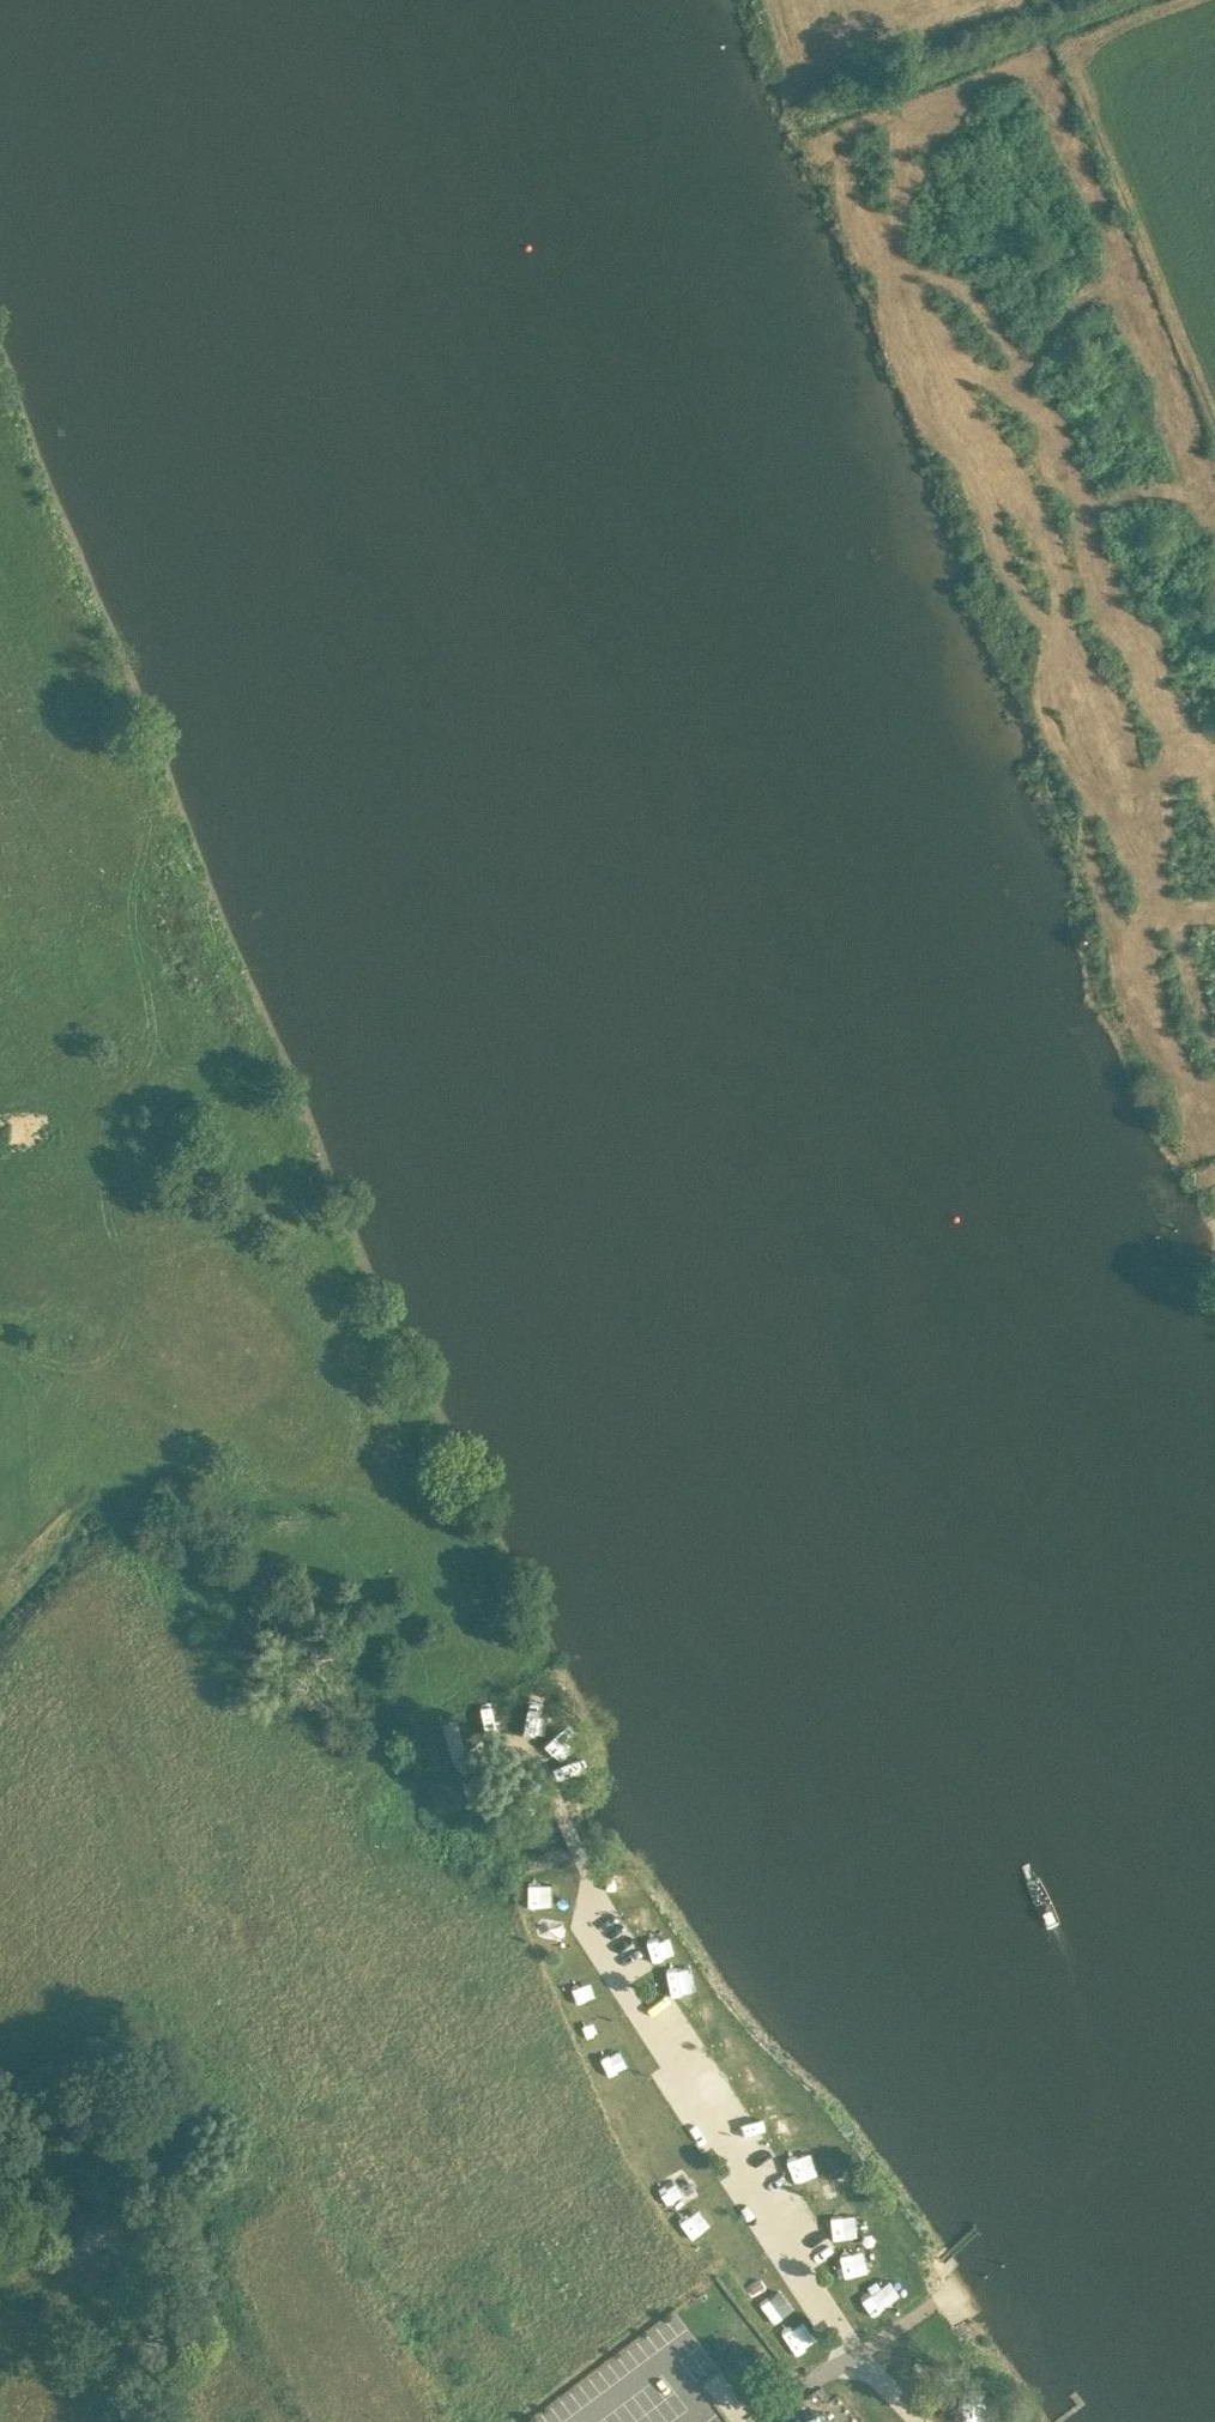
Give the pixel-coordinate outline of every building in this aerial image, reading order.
[(555,1939),(577,1931),(569,1912),(547,1920),(555,1939)] [(635,1977),(650,1965),(642,1954),(626,1965),(635,1977)] [(661,2021),(688,2003),(675,1984),(648,2003),(661,2021)] [(757,2156),(782,2134),(767,2118),(742,2140),(757,2156)]
